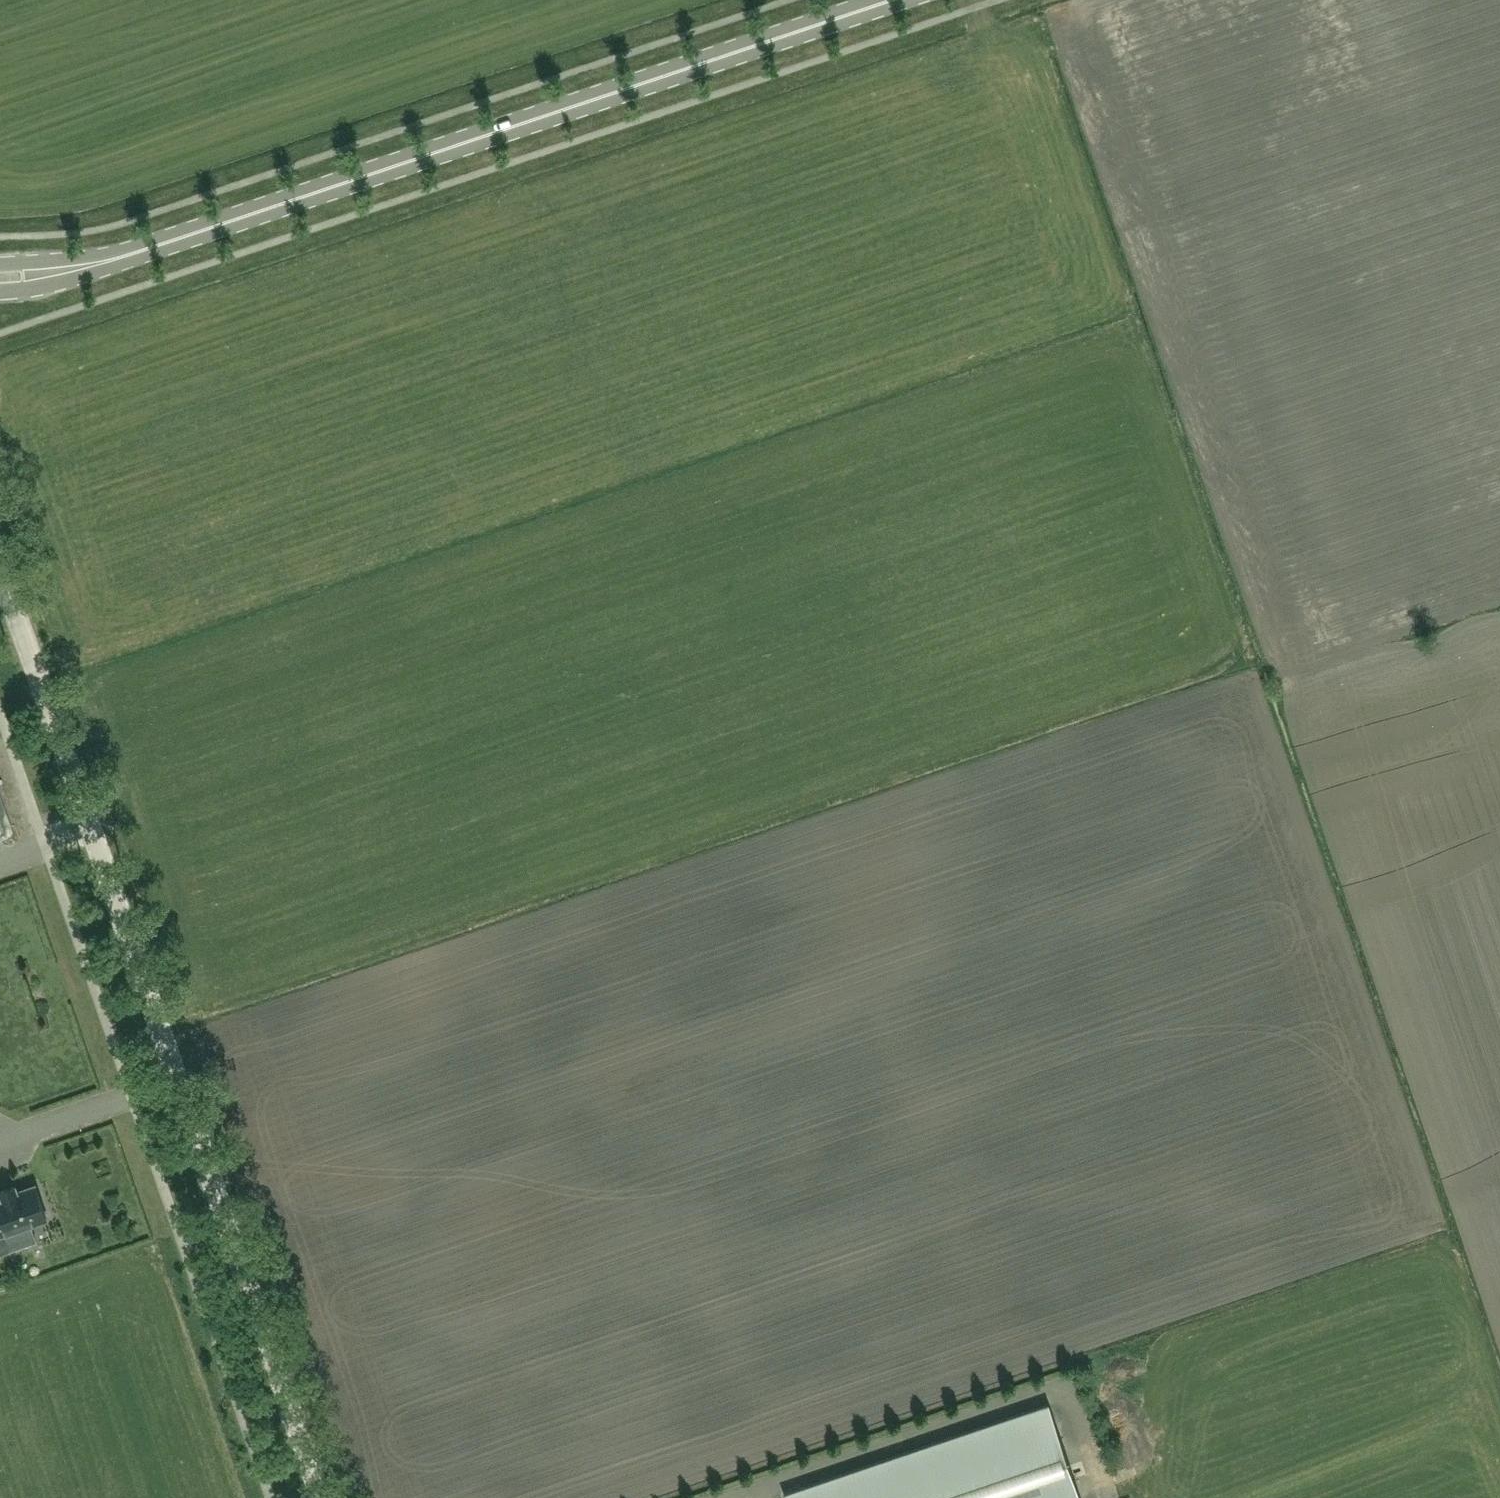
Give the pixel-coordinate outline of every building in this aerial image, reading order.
[(3,1196),(0,1197),(0,1254),(10,1250),(4,1233),(30,1224),(47,1218),(36,1185),(18,1191),(16,1186),(2,1191),(3,1196)] [(784,1493),(786,1497),(1080,1497),(1048,1403),(784,1493)]
